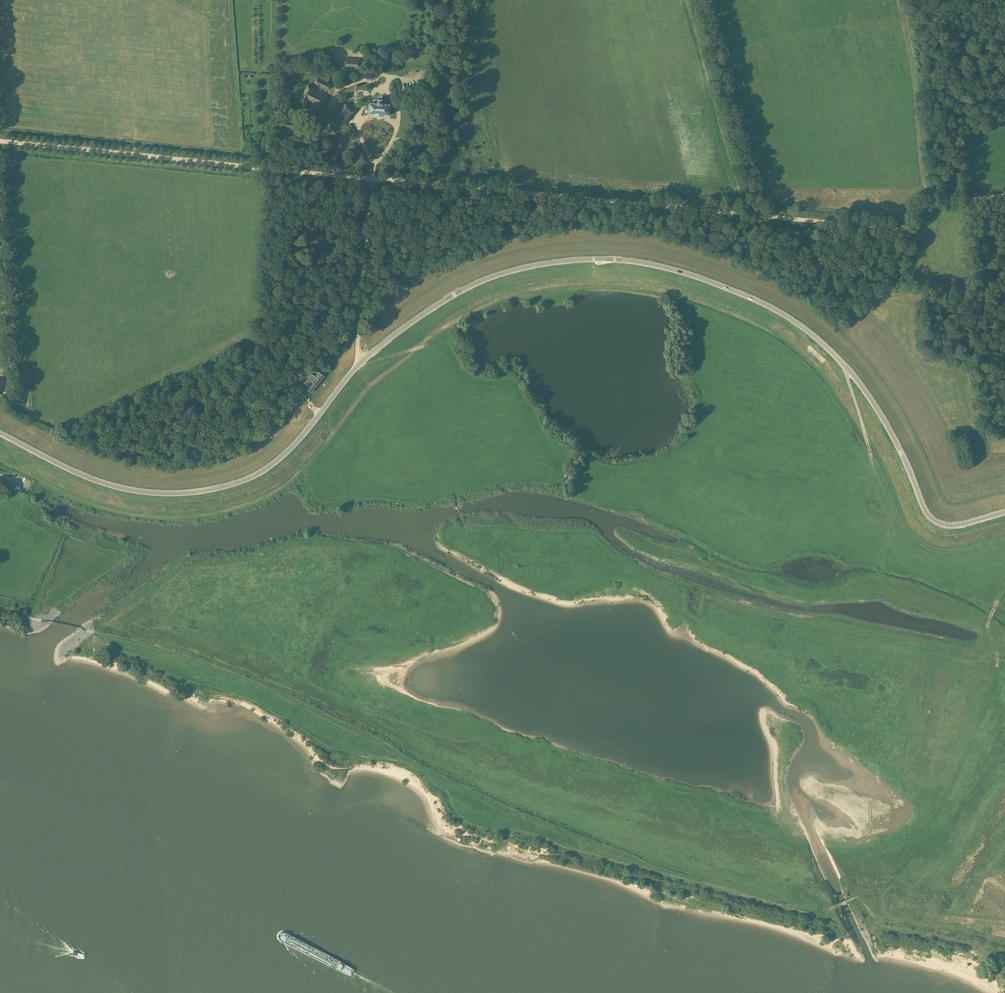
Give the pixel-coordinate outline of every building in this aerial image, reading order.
[(359,69),(360,58),(345,57),(344,69),(359,69)] [(331,84),(328,83),(329,79),(320,74),(318,78),(315,84),(328,90),(331,84)] [(305,104),(307,102),(321,109),(327,96),(314,89),(314,88),(308,85),(299,101),(305,104)] [(378,104),(370,103),(369,108),(367,108),(365,109),(365,112),(367,113),(369,113),(369,114),(374,114),(374,115),(384,115),(389,115),(390,105),(382,105),(383,100),(378,100),(378,104)] [(348,126),(346,122),(355,111),(345,103),(338,112),(333,116),(332,114),(327,117),(331,124),(336,128),(337,127),(339,131),(348,126)] [(298,125),(280,123),(279,132),(298,134),(298,125)] [(316,376),(311,373),(304,383),(309,386),(307,388),(312,392),(324,376),(319,372),(316,376)]
